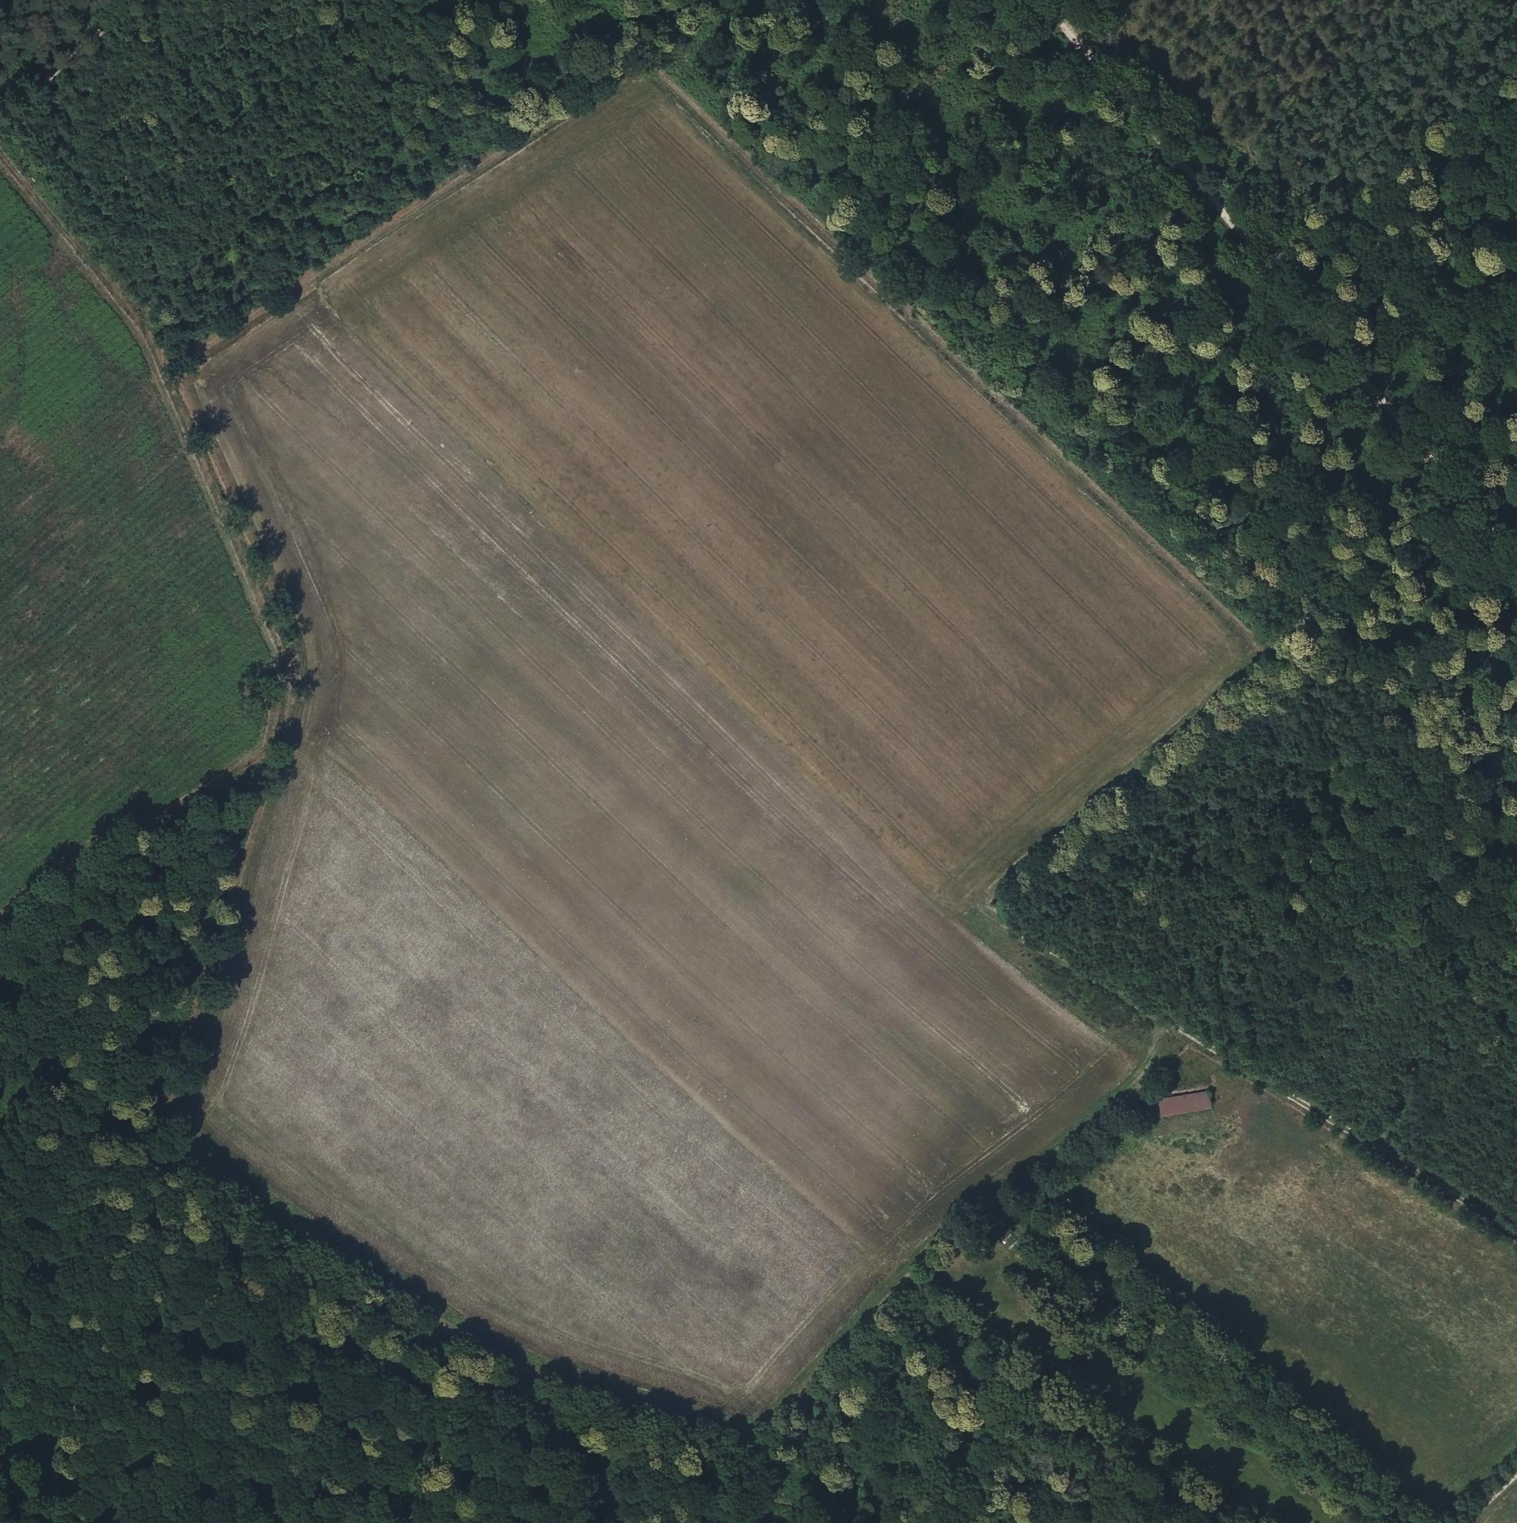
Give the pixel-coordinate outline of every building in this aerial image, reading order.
[(1159,1099),(1162,1116),(1212,1107),(1209,1090),(1159,1099)]
